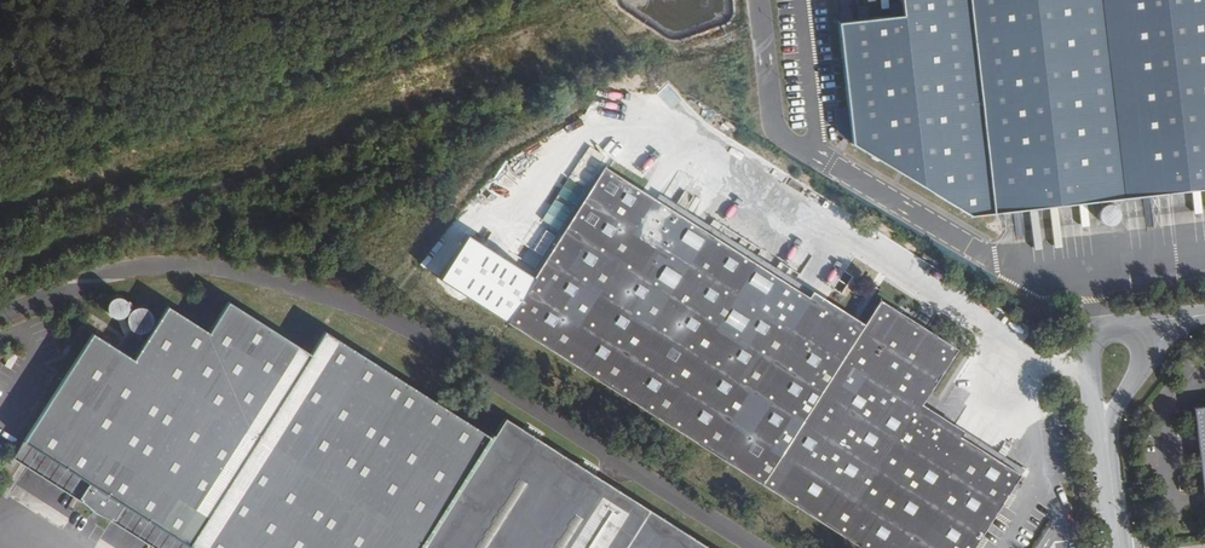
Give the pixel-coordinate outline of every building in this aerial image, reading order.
[(828,24),(843,146),(960,218),(1204,188),(1204,0),(893,0),(894,16),(828,24)] [(596,171),(516,297),(500,323),(858,547),(975,547),(1020,476),(916,411),(954,349),(876,301),(856,333),(596,171)] [(150,309),(130,300),(130,299),(112,291),(105,306),(144,323),(150,309)] [(149,547),(705,547),(500,420),(488,439),(323,333),(308,356),(226,303),(206,335),(165,308),(131,361),(91,336),(11,460),(149,547)] [(1195,413),(1204,508),(1204,412),(1195,413)]
